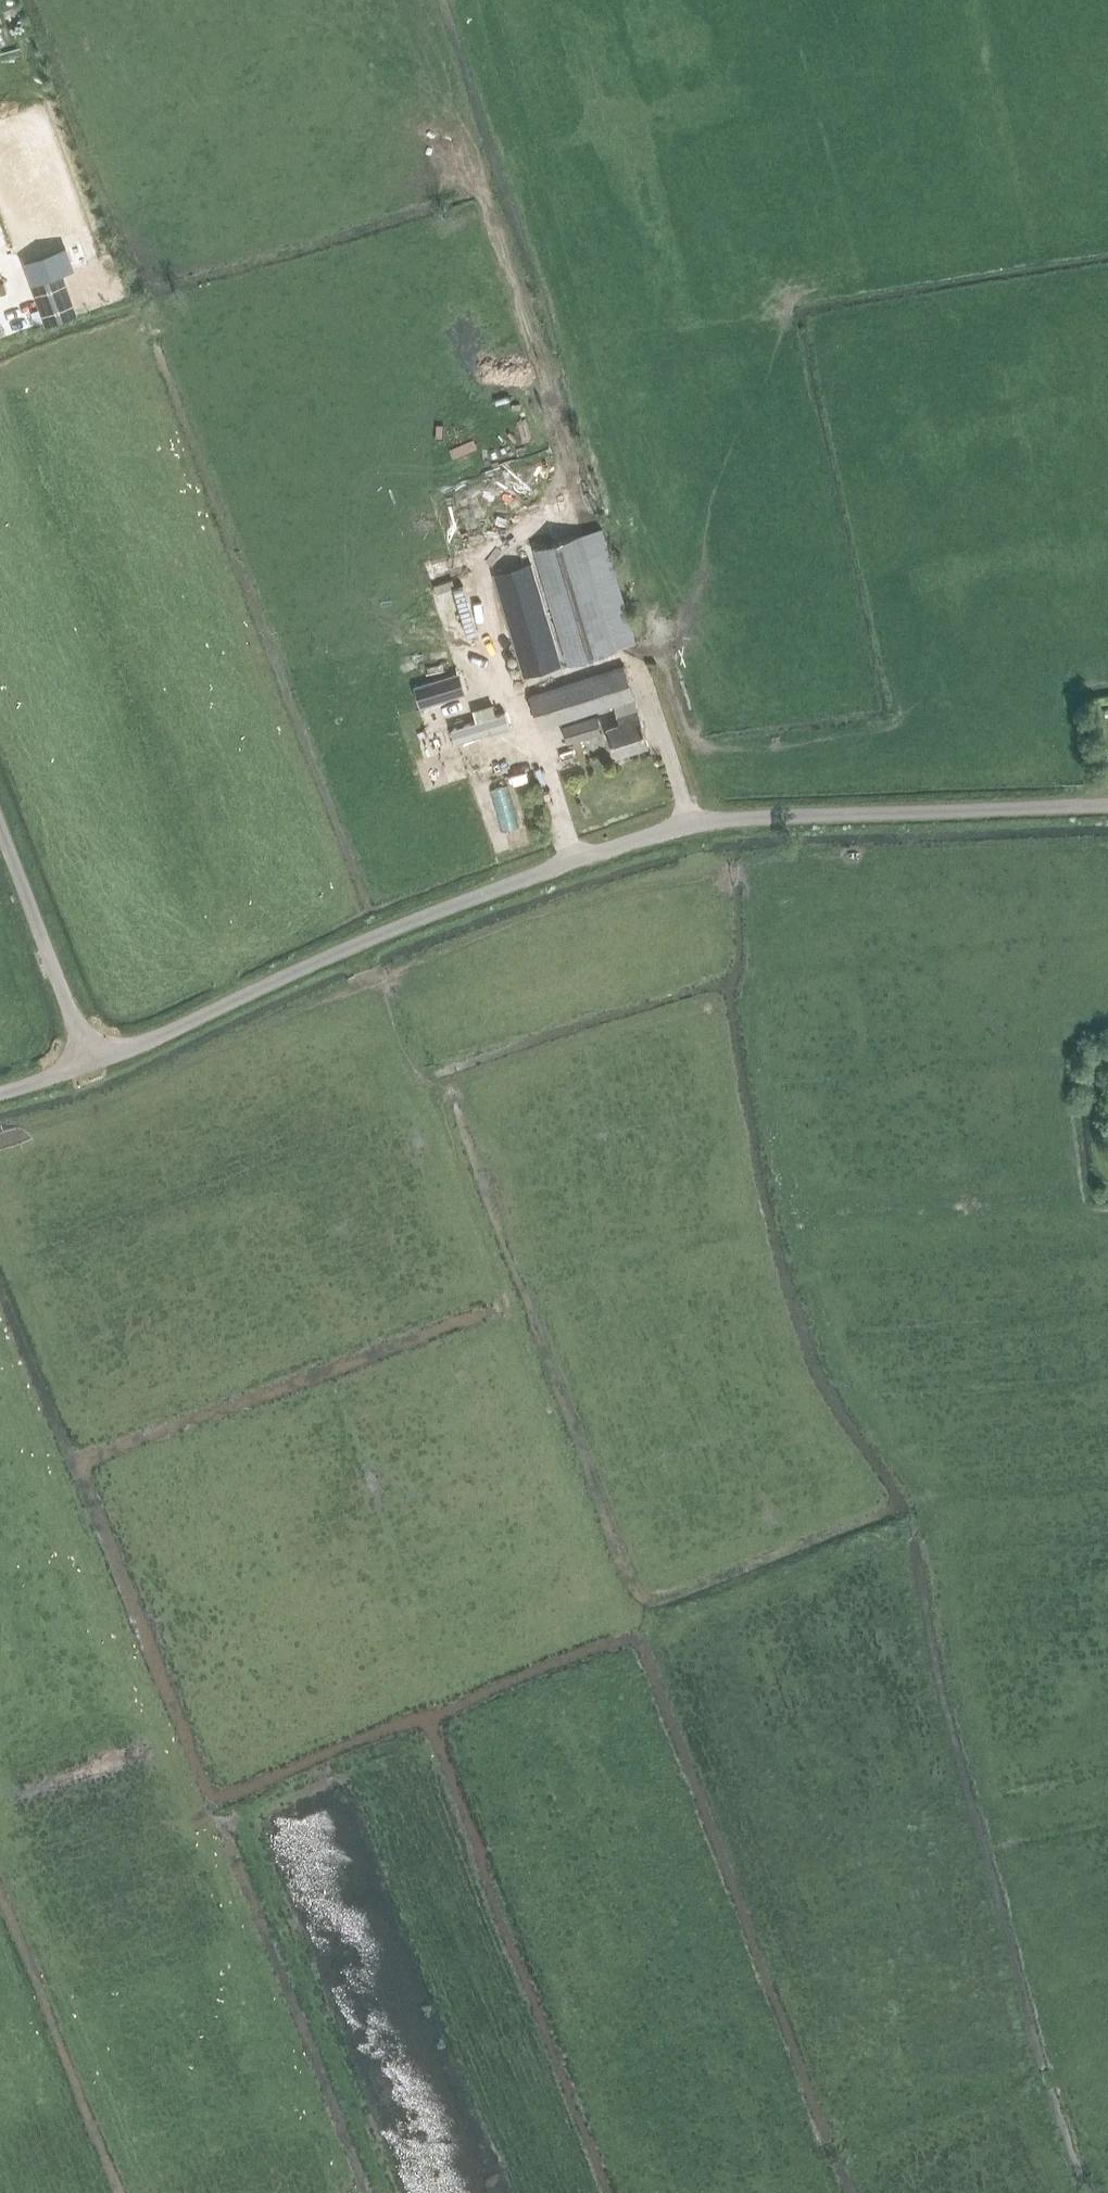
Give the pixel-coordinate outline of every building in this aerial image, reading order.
[(616,649),(582,534),(533,548),(568,664),(616,649)] [(561,666),(531,563),(492,574),(523,677),(561,666)] [(454,588),(452,580),(433,586),(436,594),(454,588)] [(614,756),(647,747),(625,667),(529,693),(538,727),(613,706),(618,726),(606,729),(614,756)] [(464,742),(516,724),(507,698),(481,708),(485,717),(459,727),(464,742)] [(601,734),(596,716),(562,727),(567,744),(601,734)] [(505,830),(524,825),(512,783),(494,788),(505,830)]
